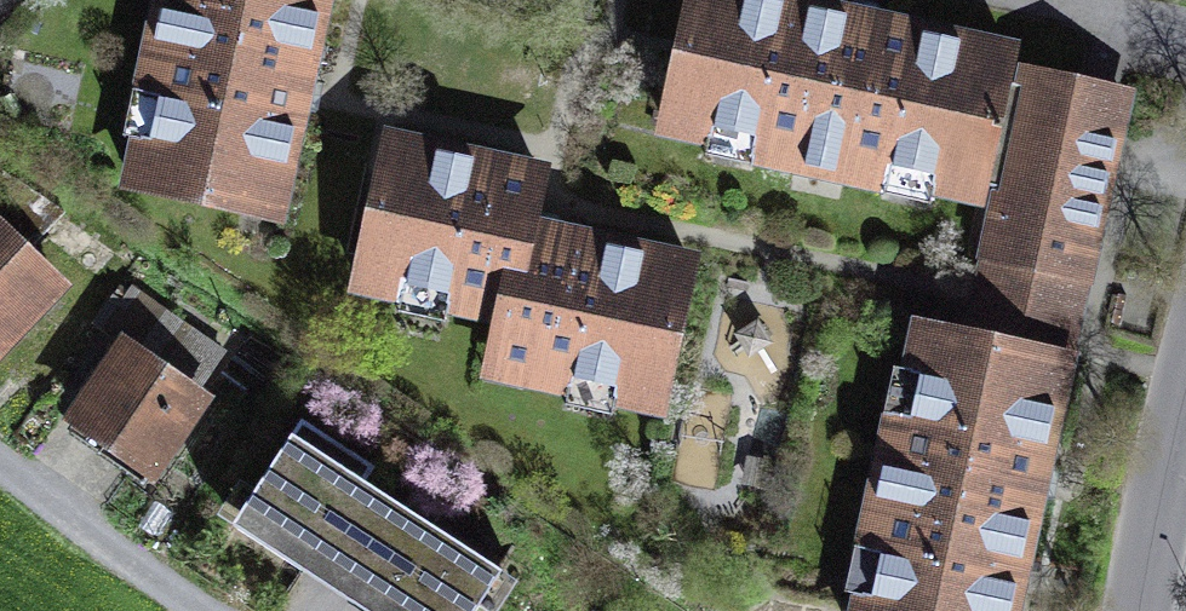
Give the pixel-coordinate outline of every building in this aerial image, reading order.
[(336,0),(160,0),(119,214),(289,247),(336,0)] [(990,227),(1026,56),(753,0),(694,0),(661,159),(990,227)] [(979,351),(1081,372),(1139,106),(1036,84),(979,351)] [(557,180),(386,145),(350,320),(492,349),(481,402),(664,439),(699,271),(545,240),(557,180)] [(75,303),(0,230),(0,379),(75,303)] [(1081,372),(916,340),(863,610),(1034,610),(1081,372)] [(217,416),(127,357),(68,444),(158,504),(217,416)] [(294,457),(230,558),(315,610),(502,610),(512,595),(294,457)]
